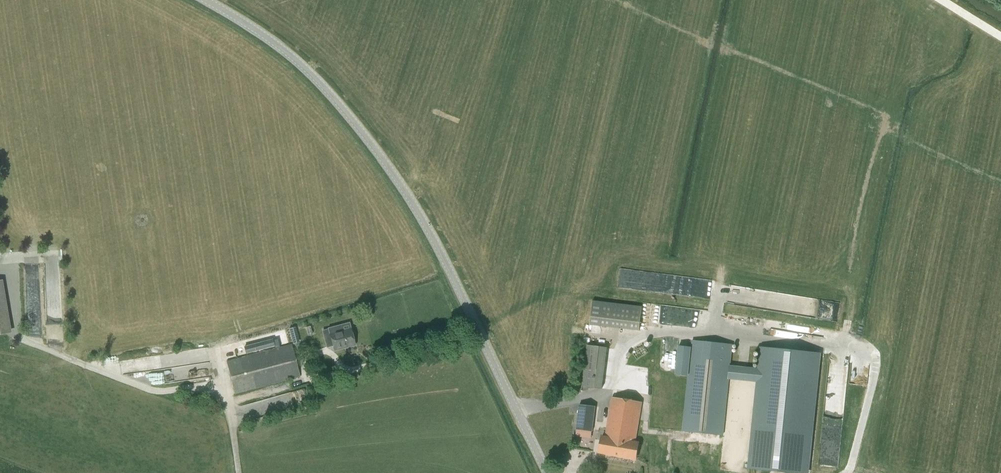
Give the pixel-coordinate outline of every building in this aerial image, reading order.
[(923,41),(923,42),(923,43),(923,44),(924,44),(924,45),(924,46),(925,46),(925,47),(926,47),(927,47),(927,48),(928,48),(929,48),(930,48),(931,48),(932,48),(932,47),(933,47),(934,47),(934,46),(935,46),(935,45),(936,45),(936,44),(936,43),(937,43),(937,42),(937,41),(937,40),(937,39),(936,39),(936,38),(936,37),(935,37),(935,36),(934,36),(934,35),(933,35),(932,35),(932,34),(931,34),(930,34),(929,34),(928,34),(927,34),(927,35),(926,35),(925,35),(925,36),(924,36),(924,37),(924,38),(923,38),(923,39),(923,40),(923,41)] [(591,324),(591,325),(600,326),(604,302),(594,301),(591,324)] [(335,349),(355,344),(351,329),(331,334),(335,349)] [(673,338),(663,337),(663,351),(665,351),(664,369),(671,369),(673,338)] [(728,379),(758,382),(748,469),(784,472),(806,472),(820,355),(761,348),(758,371),(729,368),(732,345),(692,341),(691,348),(678,346),(675,375),(688,376),(682,431),(722,435),(728,379)] [(236,393),(300,376),(292,345),(227,362),(236,393)] [(584,371),(582,387),(602,389),(604,373),(584,371)] [(284,395),(289,408),(306,403),(301,389),(284,395)] [(636,458),(639,442),(635,442),(642,401),(613,396),(605,436),(602,436),(599,451),(636,458)] [(593,430),(596,406),(580,404),(577,428),(593,430)] [(825,412),(820,465),(836,467),(840,425),(837,425),(838,419),(836,419),(836,413),(825,412)]
